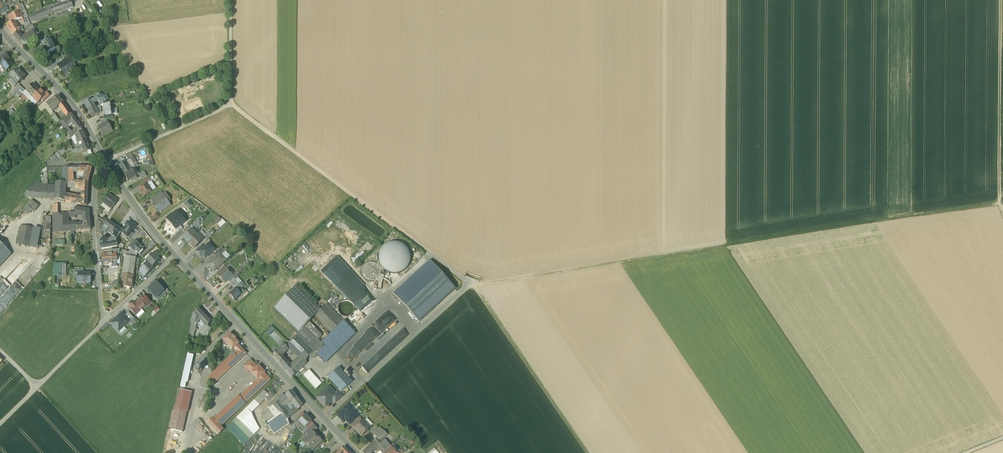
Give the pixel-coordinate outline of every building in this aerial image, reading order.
[(0,1),(0,14),(8,11),(6,4),(2,6),(1,5),(0,1)] [(51,8),(53,13),(54,15),(73,8),(71,1),(66,3),(51,8)] [(51,7),(29,16),(32,22),(35,21),(53,13),(51,8),(51,7)] [(19,13),(8,18),(11,24),(15,22),(20,20),(23,18),(21,13),(20,12),(19,13)] [(75,13),(68,16),(70,22),(77,20),(75,13)] [(11,24),(6,26),(12,36),(18,33),(19,32),(16,25),(15,22),(11,24)] [(26,41),(20,44),(23,47),(36,40),(44,36),(46,35),(44,32),(36,37),(30,26),(26,28),(29,34),(31,38),(26,41)] [(23,38),(18,33),(12,36),(20,44),(26,41),(23,38)] [(40,38),(36,40),(41,48),(43,47),(42,44),(47,41),(44,36),(40,38)] [(66,39),(61,41),(65,49),(70,46),(67,42),(66,39)] [(47,41),(42,44),(43,47),(47,54),(46,54),(47,54),(55,50),(54,50),(50,40),(47,41)] [(5,54),(0,58),(0,65),(0,64),(5,71),(13,65),(7,59),(8,58),(5,54)] [(65,61),(58,66),(65,74),(71,69),(74,73),(77,70),(69,58),(65,61)] [(25,76),(18,68),(9,76),(16,84),(25,76)] [(39,90),(32,83),(26,89),(32,96),(39,90)] [(19,84),(12,91),(14,94),(16,93),(22,87),(19,84)] [(22,87),(16,93),(19,96),(25,91),(22,87)] [(39,90),(32,96),(38,102),(41,99),(45,95),(44,94),(39,89),(39,90)] [(49,95),(46,92),(44,94),(45,95),(41,99),(43,102),(49,95)] [(102,94),(95,95),(98,101),(101,105),(107,104),(102,94)] [(63,102),(57,95),(52,99),(52,100),(57,107),(59,105),(61,108),(65,106),(63,102)] [(91,99),(84,102),(88,110),(95,106),(93,103),(92,101),(91,99)] [(50,101),(47,103),(52,111),(57,107),(52,100),(50,101)] [(70,112),(65,106),(61,108),(66,116),(70,113),(70,112)] [(95,106),(88,110),(92,117),(96,115),(96,116),(98,116),(97,114),(99,113),(95,106)] [(70,113),(62,121),(66,125),(71,120),(74,123),(76,120),(75,119),(70,113)] [(59,120),(54,114),(51,116),(55,123),(59,120)] [(74,123),(73,124),(77,129),(72,133),(74,134),(81,128),(82,127),(76,120),(74,123)] [(101,125),(98,128),(102,135),(111,130),(107,122),(101,125)] [(82,131),(75,134),(77,138),(76,138),(78,143),(86,139),(82,131)] [(90,150),(86,139),(78,143),(81,149),(78,150),(77,149),(73,151),(72,149),(67,150),(68,152),(72,151),(73,155),(90,150)] [(65,151),(62,147),(61,147),(57,150),(57,151),(62,156),(66,153),(65,151)] [(126,161),(119,166),(124,173),(131,169),(126,161)] [(79,166),(63,167),(63,182),(66,183),(72,182),(72,181),(73,181),(73,171),(78,171),(79,166)] [(91,168),(79,166),(78,171),(78,172),(85,172),(83,181),(88,182),(91,168)] [(134,167),(131,169),(136,176),(139,174),(135,166),(134,167)] [(136,176),(131,169),(124,173),(128,181),(132,178),(133,180),(137,177),(136,176)] [(83,181),(76,181),(75,187),(82,188),(82,197),(87,198),(88,182),(83,181)] [(63,182),(56,182),(56,185),(55,199),(64,201),(65,194),(66,186),(66,183),(63,182)] [(43,184),(35,183),(26,193),(26,196),(55,199),(56,185),(48,185),(43,184)] [(144,185),(138,189),(141,194),(142,193),(144,196),(151,191),(147,184),(146,183),(144,185)] [(82,197),(65,194),(64,201),(87,205),(87,198),(82,197)] [(117,200),(109,194),(103,202),(103,203),(111,208),(117,200)] [(159,198),(154,201),(154,202),(158,208),(157,208),(159,212),(170,205),(163,195),(159,198)] [(37,204),(31,200),(25,207),(32,211),(37,204)] [(185,222),(176,212),(167,220),(176,230),(185,222)] [(67,213),(57,214),(57,232),(68,231),(68,223),(67,213)] [(84,215),(83,219),(83,224),(76,224),(77,230),(90,229),(89,215),(84,215)] [(219,215),(214,220),(221,227),(226,222),(219,215)] [(105,225),(98,220),(96,232),(101,234),(103,231),(106,233),(107,232),(109,229),(108,228),(107,230),(103,227),(105,225)] [(117,227),(108,221),(105,225),(103,227),(107,230),(108,228),(109,229),(107,232),(112,235),(113,233),(112,233),(113,232),(117,227)] [(196,221),(191,226),(194,230),(200,225),(196,221)] [(74,222),(68,223),(68,231),(77,230),(76,224),(75,225),(74,222)] [(131,224),(128,222),(125,226),(126,227),(124,229),(124,228),(122,231),(121,232),(127,237),(131,232),(133,229),(134,227),(131,224)] [(33,228),(21,226),(17,244),(29,247),(33,228)] [(122,231),(117,227),(113,232),(112,233),(113,233),(114,234),(109,241),(104,237),(100,242),(101,249),(117,247),(116,239),(119,235),(118,235),(121,232),(122,231)] [(33,228),(29,247),(37,249),(41,230),(33,228)] [(192,230),(183,238),(188,243),(189,243),(197,235),(192,230)] [(131,232),(127,237),(125,239),(128,241),(134,234),(131,232)] [(208,233),(203,238),(206,241),(211,236),(208,233)] [(197,235),(189,243),(194,248),(203,240),(198,235),(197,235)] [(402,272),(405,269),(408,266),(410,263),(411,259),(411,255),(410,251),(408,247),(406,244),(402,242),(398,240),(394,240),(390,240),(387,242),(383,244),(380,247),(379,250),(377,254),(377,258),(378,262),(380,266),(383,269),(384,270),(386,271),(390,273),(394,273),(398,273),(402,272)] [(139,246),(134,241),(129,247),(134,251),(139,246)] [(9,253),(0,244),(0,262),(9,253)] [(205,258),(214,250),(208,244),(204,248),(199,252),(202,255),(205,258)] [(134,251),(133,252),(137,255),(139,253),(140,255),(144,251),(142,250),(144,248),(140,245),(139,246),(134,251)] [(202,245),(195,251),(200,256),(202,255),(199,252),(204,248),(202,245)] [(221,247),(214,254),(216,257),(220,253),(221,255),(225,251),(221,247)] [(112,254),(102,255),(103,265),(111,264),(112,267),(117,267),(119,256),(116,256),(116,253),(112,254)] [(221,255),(220,253),(216,257),(208,264),(214,271),(226,260),(221,255)] [(153,254),(146,261),(147,263),(148,262),(151,267),(152,267),(159,260),(157,258),(154,254),(153,254)] [(131,257),(125,256),(122,275),(133,277),(136,258),(135,258),(131,257)] [(429,261),(394,293),(419,321),(455,289),(429,261)] [(147,263),(140,269),(141,270),(145,275),(146,275),(153,268),(152,267),(151,267),(148,262),(147,263)] [(372,281),(375,281),(377,279),(379,277),(380,274),(380,272),(380,271),(379,268),(378,266),(376,264),(375,264),(373,263),(370,263),(367,264),(364,265),(363,268),(362,270),(361,273),(362,276),(364,278),(366,280),(369,281),(372,281)] [(228,272),(225,269),(218,275),(225,283),(228,280),(233,276),(229,271),(228,272)] [(83,273),(78,273),(78,282),(90,282),(90,273),(83,273)] [(133,277),(122,275),(121,286),(131,287),(133,277)] [(157,284),(163,291),(166,288),(160,281),(157,284)] [(149,290),(156,298),(163,291),(157,284),(156,283),(149,290)] [(320,308),(296,285),(274,308),(298,331),(320,308)] [(235,288),(229,294),(234,299),(241,294),(238,291),(235,288)] [(129,308),(135,316),(150,302),(144,296),(142,298),(137,302),(138,302),(136,304),(135,302),(129,308)] [(354,312),(354,309),(354,305),(352,303),(349,301),(346,300),(343,301),(340,303),(339,306),(338,309),(339,312),(340,314),(343,316),(346,317),(349,316),(352,314),(354,312)] [(343,323),(325,305),(315,315),(332,333),(340,326),(343,323)] [(210,321),(199,308),(193,313),(197,317),(201,322),(201,321),(204,324),(207,326),(210,321)] [(128,312),(124,316),(130,322),(134,319),(128,312)] [(111,323),(119,331),(129,322),(124,316),(122,313),(111,323)] [(362,318),(359,315),(353,321),(357,325),(359,323),(359,322),(362,318)] [(355,334),(344,322),(343,323),(345,325),(341,328),(340,326),(332,333),(322,343),(322,344),(323,345),(323,347),(323,349),(321,351),(317,356),(325,364),(355,334)] [(204,324),(200,335),(207,337),(210,327),(207,326),(204,324)] [(289,343),(286,346),(288,348),(289,347),(299,357),(305,360),(310,355),(313,358),(314,358),(321,351),(323,349),(323,347),(323,345),(322,344),(305,327),(289,343)] [(232,336),(229,333),(223,339),(226,342),(225,343),(232,350),(233,349),(238,344),(239,343),(235,339),(235,338),(233,336),(232,336)] [(283,344),(273,355),(280,363),(284,359),(281,356),(288,349),(288,348),(286,346),(283,344)] [(236,351),(224,363),(229,368),(244,354),(239,348),(236,351)] [(194,356),(188,354),(180,387),(186,389),(194,356)] [(290,365),(286,369),(292,377),(306,363),(305,360),(299,357),(290,365)] [(290,365),(284,359),(280,363),(286,369),(290,365)] [(257,366),(251,360),(245,365),(251,371),(257,366)] [(224,363),(211,374),(216,380),(229,368),(224,363)] [(251,371),(250,372),(257,380),(264,373),(265,372),(258,365),(257,366),(251,371)] [(338,367),(327,377),(341,392),(352,382),(342,371),(340,369),(338,367)] [(304,375),(316,389),(321,384),(309,370),(304,375)] [(264,373),(258,379),(259,380),(240,397),(245,403),(270,379),(264,373)] [(216,380),(211,374),(207,378),(213,385),(214,384),(213,383),(216,380)] [(329,386),(324,391),(322,391),(321,392),(321,394),(317,397),(325,406),(333,399),(338,395),(340,397),(342,396),(338,391),(335,394),(329,386)] [(191,392),(179,389),(175,409),(187,411),(191,392)] [(267,393),(264,390),(232,422),(249,439),(260,428),(252,419),(251,413),(265,399),(267,401),(271,398),(267,393)] [(291,390),(285,395),(286,396),(290,401),(291,401),(296,397),(291,390)] [(278,397),(271,402),(273,405),(279,402),(281,400),(285,397),(283,394),(278,397)] [(239,396),(226,408),(233,415),(245,403),(240,397),(239,396)] [(285,397),(281,400),(285,405),(290,402),(290,401),(286,396),(285,397)] [(296,397),(291,401),(293,404),(290,407),(295,413),(298,410),(298,409),(302,405),(296,397)] [(271,402),(267,406),(269,409),(260,415),(267,426),(271,432),(274,435),(289,425),(287,420),(287,419),(284,421),(273,405),(271,402)] [(282,407),(279,402),(273,405),(284,421),(287,419),(290,417),(282,407)] [(290,407),(288,409),(287,407),(285,405),(282,407),(290,417),(295,413),(290,407)] [(358,415),(348,405),(337,415),(342,420),(344,418),(349,423),(358,415)] [(226,408),(214,420),(220,427),(233,415),(226,408)] [(187,411),(175,409),(170,429),(182,432),(187,411)] [(311,421),(305,415),(301,419),(299,421),(305,428),(311,421)] [(360,418),(352,425),(355,428),(363,421),(360,418)] [(214,420),(213,419),(207,424),(218,435),(223,430),(220,427),(214,420)] [(355,428),(354,429),(361,436),(370,428),(363,420),(363,421),(355,428)] [(232,422),(227,427),(244,445),(249,439),(232,422)] [(313,424),(305,432),(308,435),(312,432),(313,433),(317,429),(313,424)] [(375,427),(370,432),(373,435),(378,430),(375,427)] [(378,430),(373,435),(376,437),(382,430),(379,428),(378,430)] [(382,430),(376,437),(377,438),(382,443),(385,440),(386,434),(382,430)] [(313,433),(312,432),(308,435),(302,441),(304,440),(308,445),(308,446),(312,450),(311,451),(312,451),(322,442),(313,433)] [(377,438),(373,442),(377,447),(382,452),(383,452),(387,449),(382,443),(377,438)] [(390,446),(385,440),(382,443),(387,449),(390,446)] [(362,452),(371,452),(376,449),(377,447),(373,442),(362,452)]
